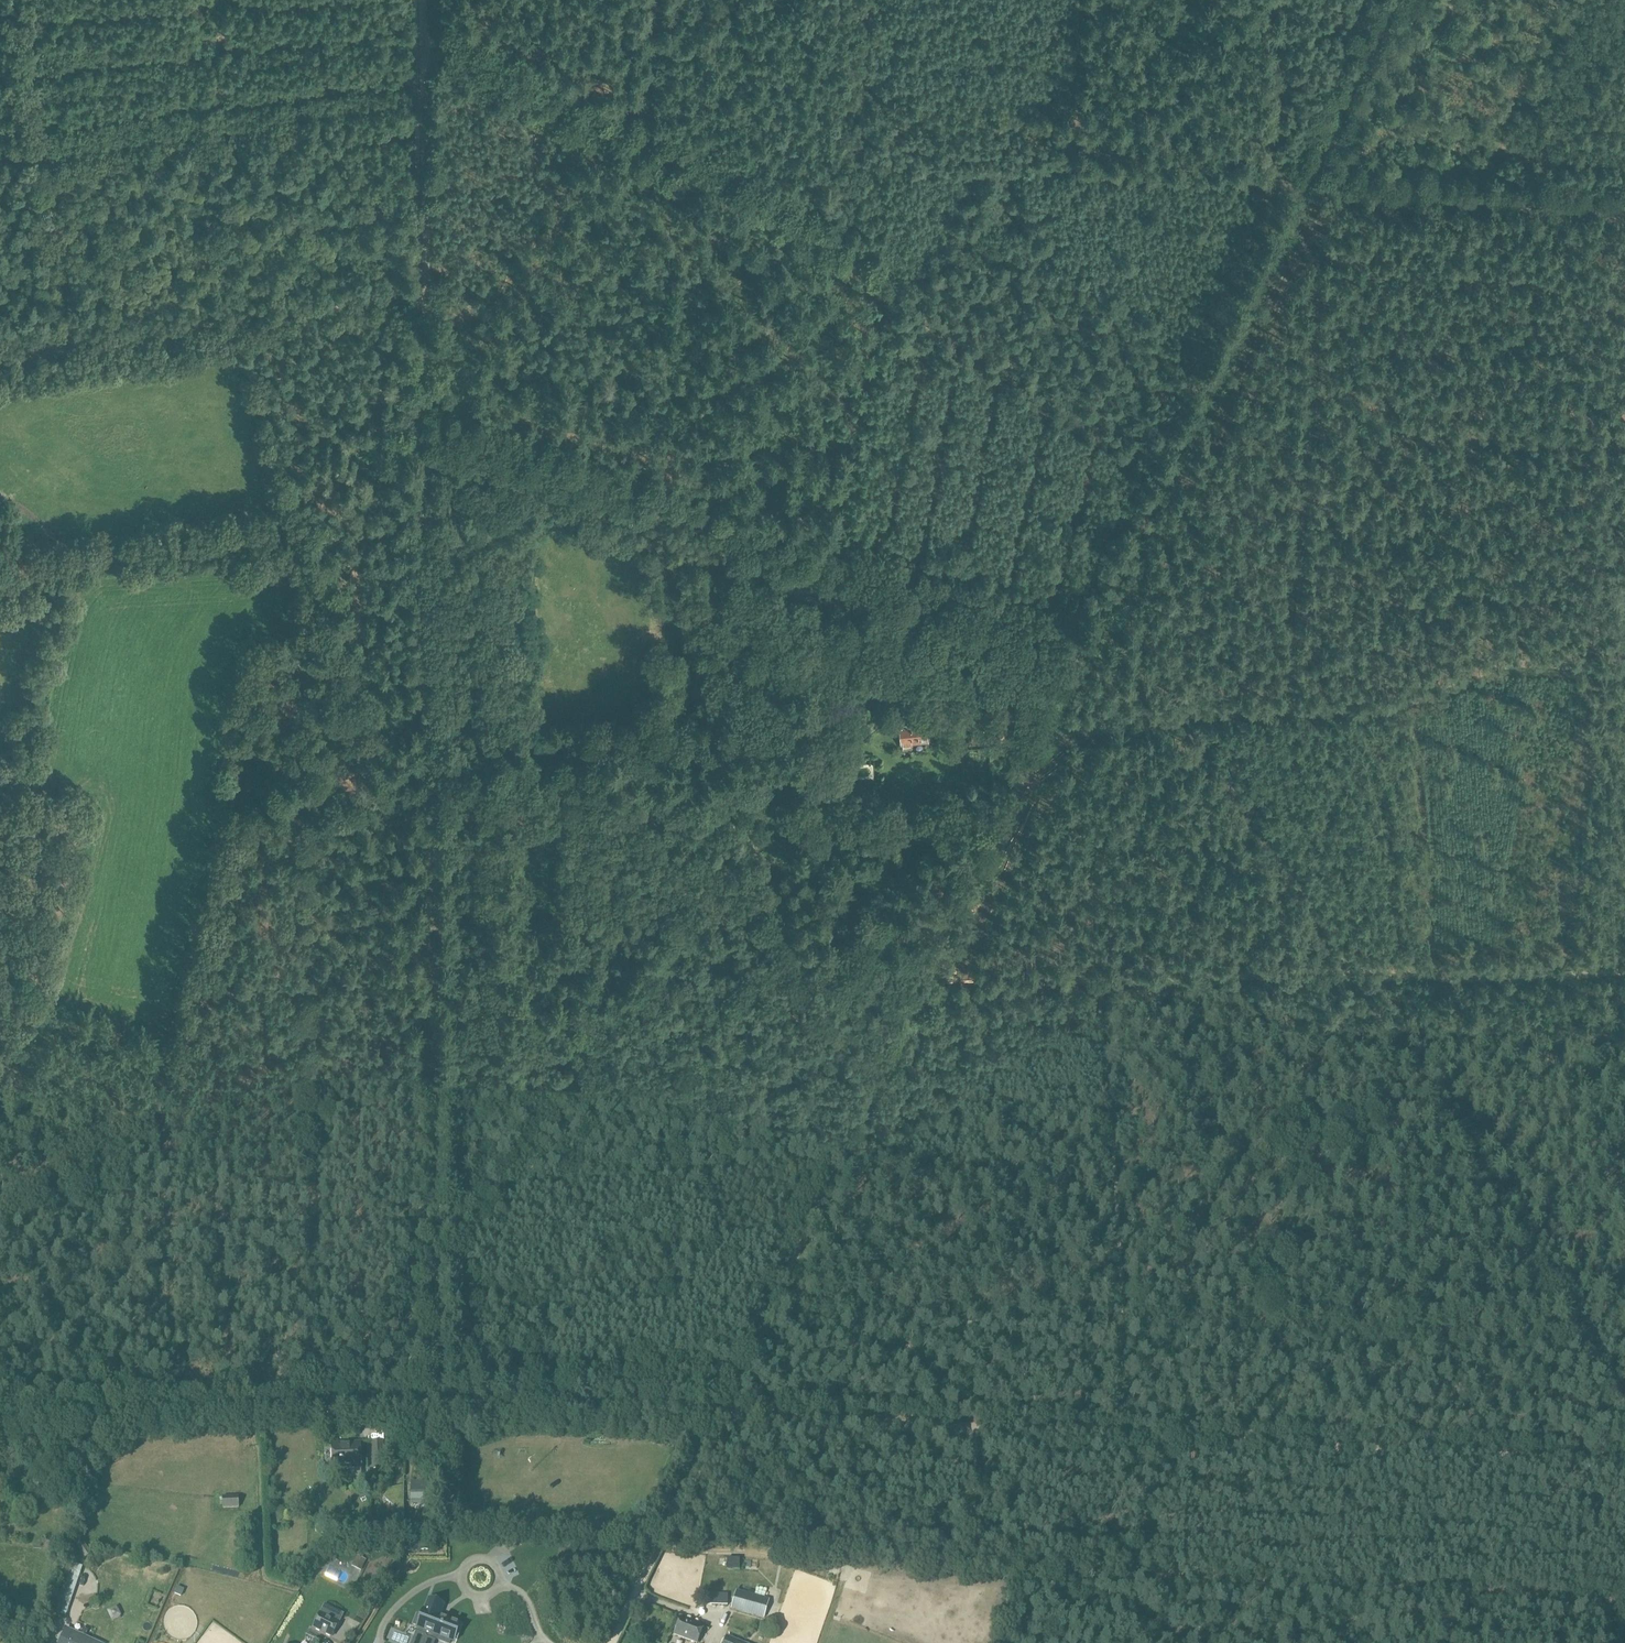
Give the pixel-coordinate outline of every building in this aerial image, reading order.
[(916,695),(930,694),(929,683),(915,684),(916,695)] [(984,714),(984,703),(964,704),(964,715),(984,714)] [(961,718),(960,711),(946,712),(947,719),(961,718)] [(927,742),(925,718),(900,719),(901,743),(903,743),(903,748),(912,747),(912,743),(927,742)] [(995,731),(995,742),(1004,742),(1004,731),(995,731)] [(801,778),(803,786),(806,794),(817,791),(812,774),(801,778)] [(383,1441),(372,1442),(373,1469),(385,1468),(383,1441)] [(361,1468),(360,1445),(332,1447),(333,1469),(351,1468),(351,1475),(361,1475),(361,1468)] [(412,1482),(411,1501),(435,1501),(435,1482),(412,1482)] [(390,1489),(385,1499),(404,1516),(404,1486),(390,1489)] [(223,1497),(222,1509),(239,1508),(238,1496),(223,1497)] [(51,1538),(48,1548),(56,1551),(59,1540),(51,1538)] [(357,1555),(352,1565),(362,1569),(367,1560),(357,1555)] [(68,1572),(54,1613),(66,1617),(73,1597),(80,1576),(68,1572)] [(177,1586),(174,1593),(182,1597),(185,1589),(177,1586)] [(731,1609),(764,1619),(770,1600),(736,1590),(731,1609)] [(706,1605),(728,1606),(728,1595),(706,1595),(706,1605)] [(423,1617),(418,1615),(414,1624),(419,1626),(417,1631),(421,1633),(427,1635),(428,1632),(433,1621),(436,1623),(438,1617),(442,1605),(430,1600),(426,1611),(425,1611),(424,1612),(425,1612),(424,1616),(423,1615),(423,1617)] [(320,1612),(312,1628),(332,1638),(340,1622),(339,1622),(343,1614),(325,1605),(321,1613),(320,1612)] [(428,1632),(438,1636),(436,1639),(447,1642),(450,1642),(451,1639),(453,1640),(459,1624),(444,1618),(444,1619),(438,1617),(436,1623),(433,1621),(428,1632)] [(703,1626),(681,1618),(674,1635),(697,1642),(703,1626)] [(730,1623),(725,1634),(740,1641),(745,1630),(730,1623)] [(67,1629),(60,1642),(97,1642),(67,1629)]
